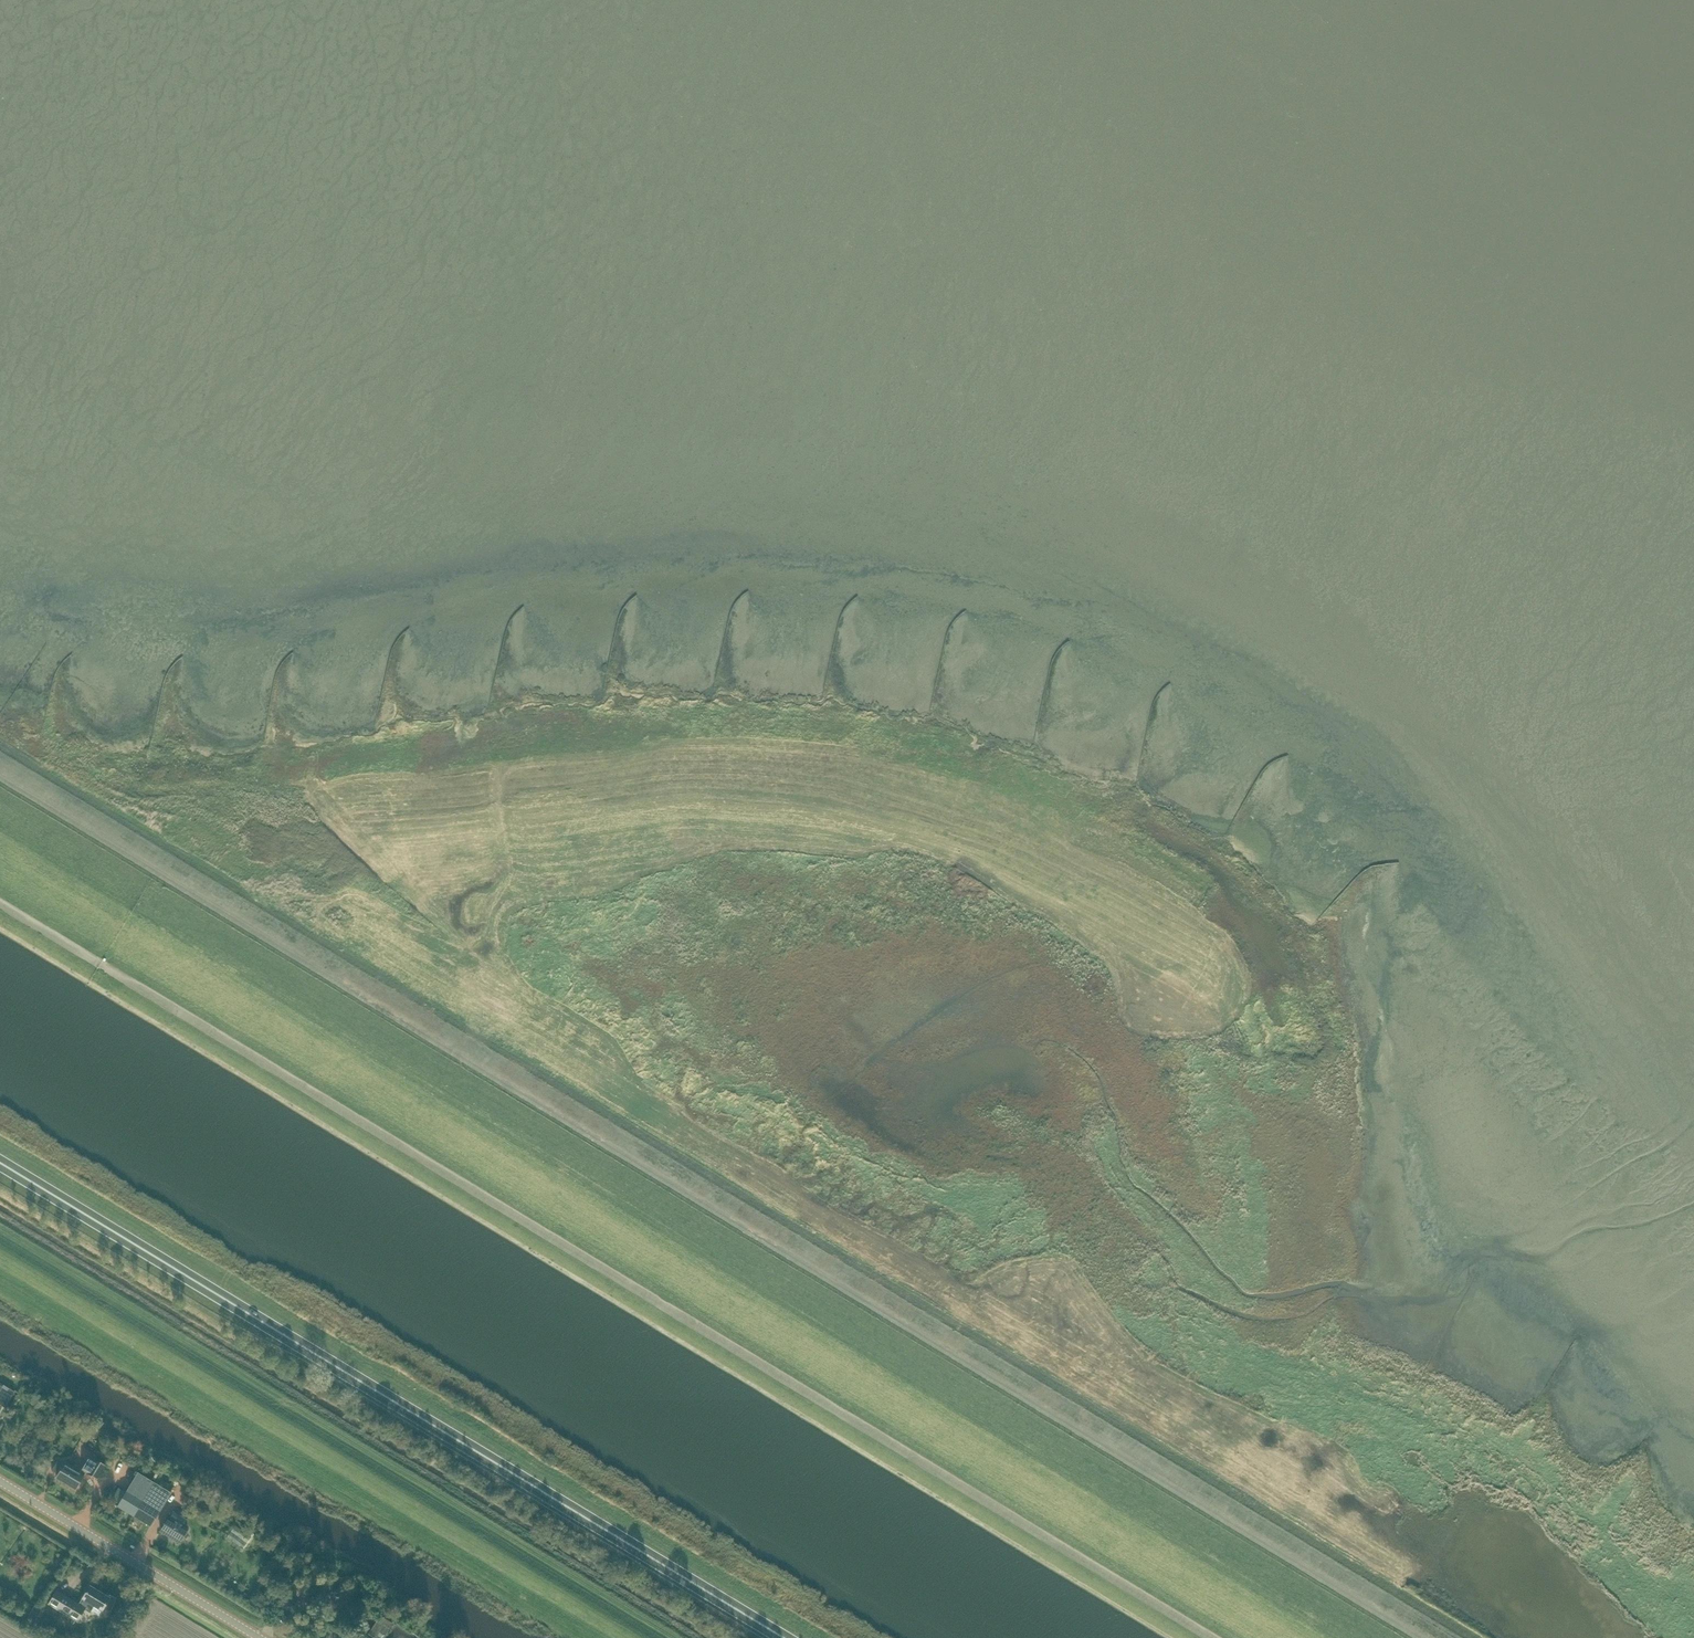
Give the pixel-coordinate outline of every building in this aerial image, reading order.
[(0,1391),(0,1405),(5,1408),(15,1392),(3,1385),(0,1391)] [(23,1406),(13,1423),(25,1430),(35,1414),(23,1406)] [(18,1409),(13,1407),(9,1415),(13,1417),(18,1409)] [(0,1416),(0,1433),(3,1435),(12,1424),(1,1415),(0,1416)] [(64,1463),(58,1460),(51,1472),(57,1476),(56,1478),(76,1490),(86,1473),(98,1480),(107,1465),(95,1459),(90,1456),(81,1472),(64,1463)] [(138,1472),(117,1507),(151,1527),(172,1493),(146,1477),(138,1472)] [(169,1518),(161,1532),(179,1543),(188,1529),(183,1526),(187,1520),(174,1512),(170,1518),(169,1518)] [(303,1588),(293,1583),(288,1590),(298,1596),(303,1588)] [(347,1588),(340,1584),(336,1591),(342,1595),(347,1588)] [(102,1612),(104,1608),(111,1611),(116,1598),(107,1594),(97,1589),(97,1590),(90,1586),(80,1604),(70,1598),(57,1590),(48,1604),(61,1612),(78,1622),(85,1610),(90,1613),(94,1606),(102,1612)] [(285,1594),(279,1603),(291,1610),(297,1601),(285,1594)] [(29,1616),(35,1620),(41,1610),(35,1606),(29,1616)] [(381,1613),(369,1633),(375,1637),(379,1630),(385,1634),(394,1622),(381,1613)] [(52,1630),(47,1637),(66,1637),(52,1630)]
